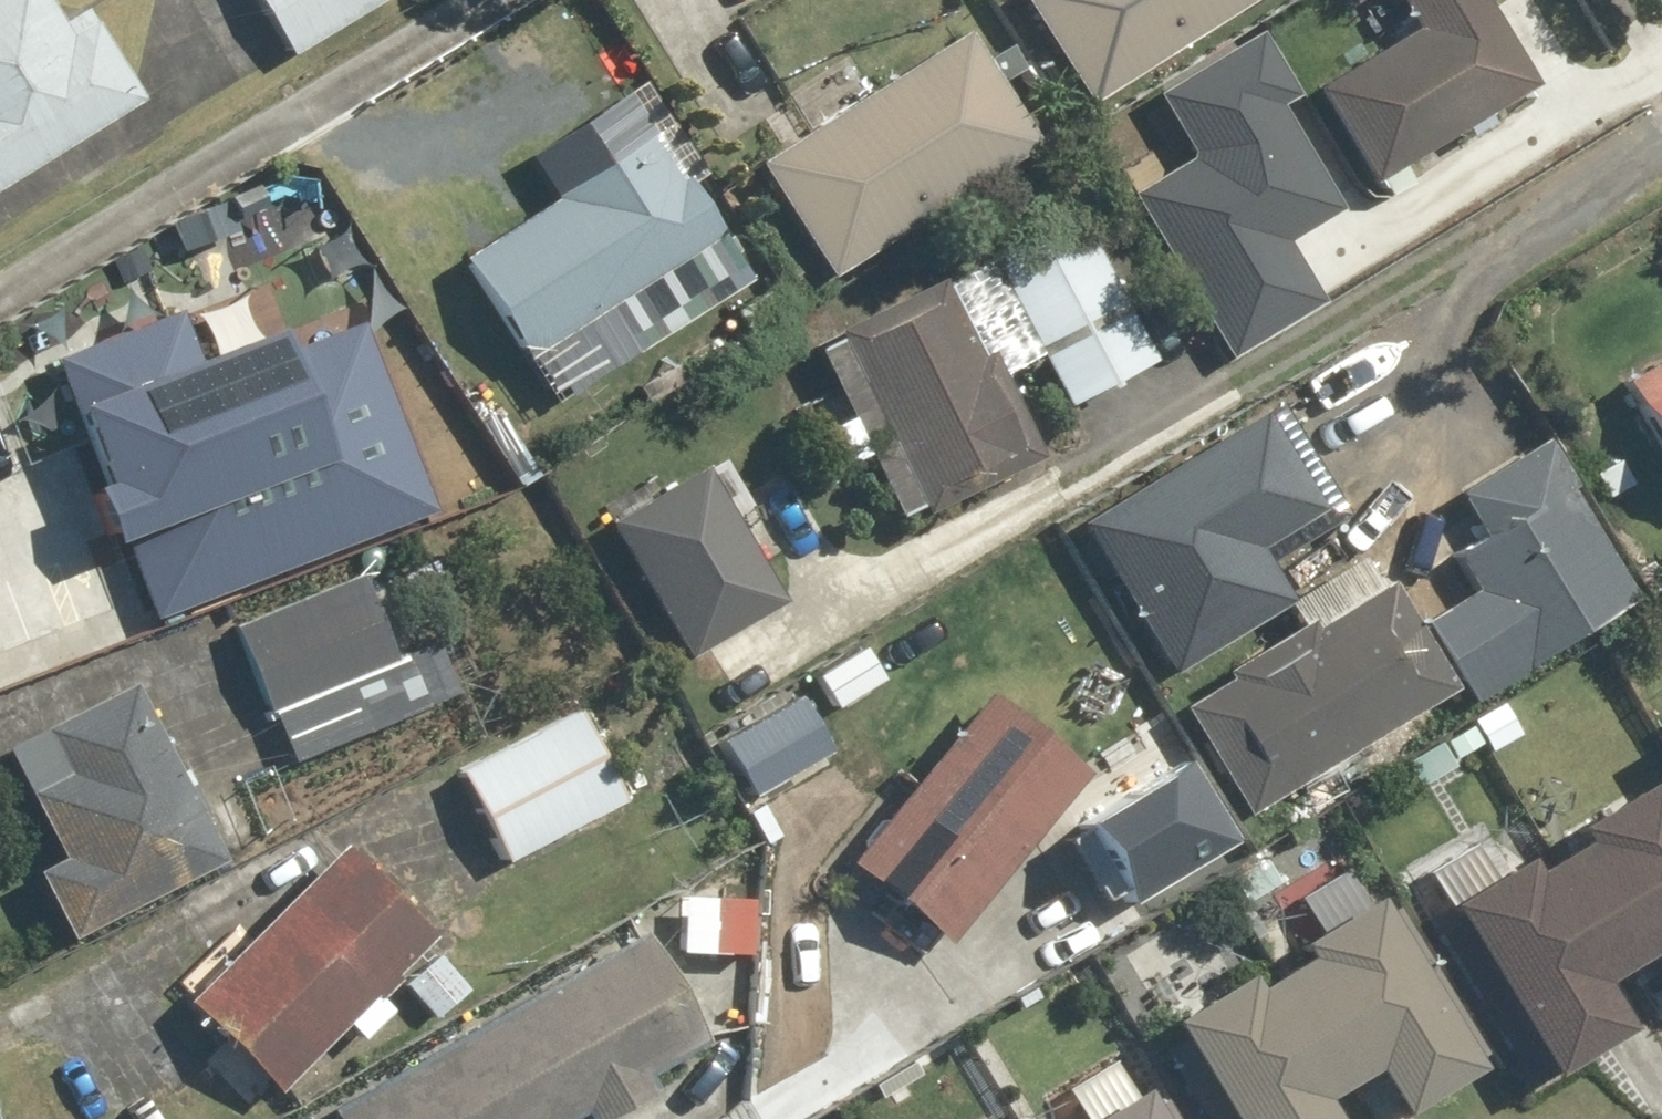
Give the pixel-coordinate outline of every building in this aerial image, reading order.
[(139,99),(82,9),(62,21),(49,0),(0,0),(0,186),(139,99)] [(290,58),(390,0),(257,0),(290,58)] [(1090,104),(1252,0),(1023,0),(1090,104)] [(1313,86),(1372,184),(1536,84),(1485,0),(1397,0),(1412,26),(1313,86)] [(1124,192),(1221,361),(1333,297),(1299,238),(1348,210),(1281,93),(1292,87),(1254,20),(1150,80),(1192,153),(1124,192)] [(757,168),(828,278),(1037,143),(965,32),(757,168)] [(558,192),(458,255),(524,359),(720,236),(635,100),(538,161),(558,192)] [(945,292),(819,348),(846,415),(809,432),(828,478),(872,459),(897,518),(919,508),(923,517),(952,504),(943,484),(976,470),(981,483),(1046,453),(1010,381),(1038,364),(1067,411),(1157,364),(1076,212),(941,284),(945,292)] [(54,370),(153,619),(433,508),(361,328),(286,358),(277,335),(197,367),(179,320),(54,370)] [(668,377),(639,332),(567,378),(596,423),(668,377)] [(1621,373),(1661,447),(1661,350),(1621,373)] [(1257,552),(1315,519),(1253,412),(1073,515),(1161,669),(1283,599),(1257,552)] [(703,474),(612,528),(688,656),(779,601),(703,474)] [(1490,612),(1456,634),(1492,688),(1638,591),(1569,488),(1457,562),(1490,612)] [(1223,680),(1181,706),(1245,811),(1452,682),(1384,572),(1372,579),(1359,558),(1285,604),(1296,622),(1217,671),(1223,680)] [(361,572),(234,626),(292,760),(455,690),(438,650),(402,665),(361,572)] [(131,687),(4,752),(57,856),(36,867),(72,939),(221,863),(131,687)] [(1082,770),(982,693),(849,866),(949,943),(1082,770)] [(585,708),(459,772),(507,867),(633,803),(585,708)] [(1141,864),(1156,877),(1202,824),(1187,811),(1192,805),(1121,744),(1042,835),(1113,896),(1141,864)] [(1443,901),(1545,1073),(1624,1026),(1598,982),(1646,953),(1661,980),(1661,793),(1653,777),(1571,825),(1581,840),(1529,870),(1520,855),(1443,901)] [(186,998),(279,1092),(345,1027),(359,1040),(390,1009),(379,998),(400,977),(393,970),(435,928),(345,837),(257,925),(250,918),(180,987),(188,995),(186,998)] [(1264,846),(1221,876),(1247,913),(1290,883),(1264,846)] [(1161,1018),(1221,1118),(1332,1118),(1320,1098),(1369,1069),(1396,1115),(1489,1060),(1397,905),(1385,912),(1376,897),(1294,945),(1300,956),(1252,985),(1243,969),(1161,1018)] [(333,1117),(334,1118),(562,1118),(584,1106),(592,1118),(600,1118),(654,1086),(648,1076),(707,1040),(639,928),(333,1117)] [(1162,1100),(1149,1109),(1134,1086),(1082,1118),(1174,1118),(1162,1100)]
